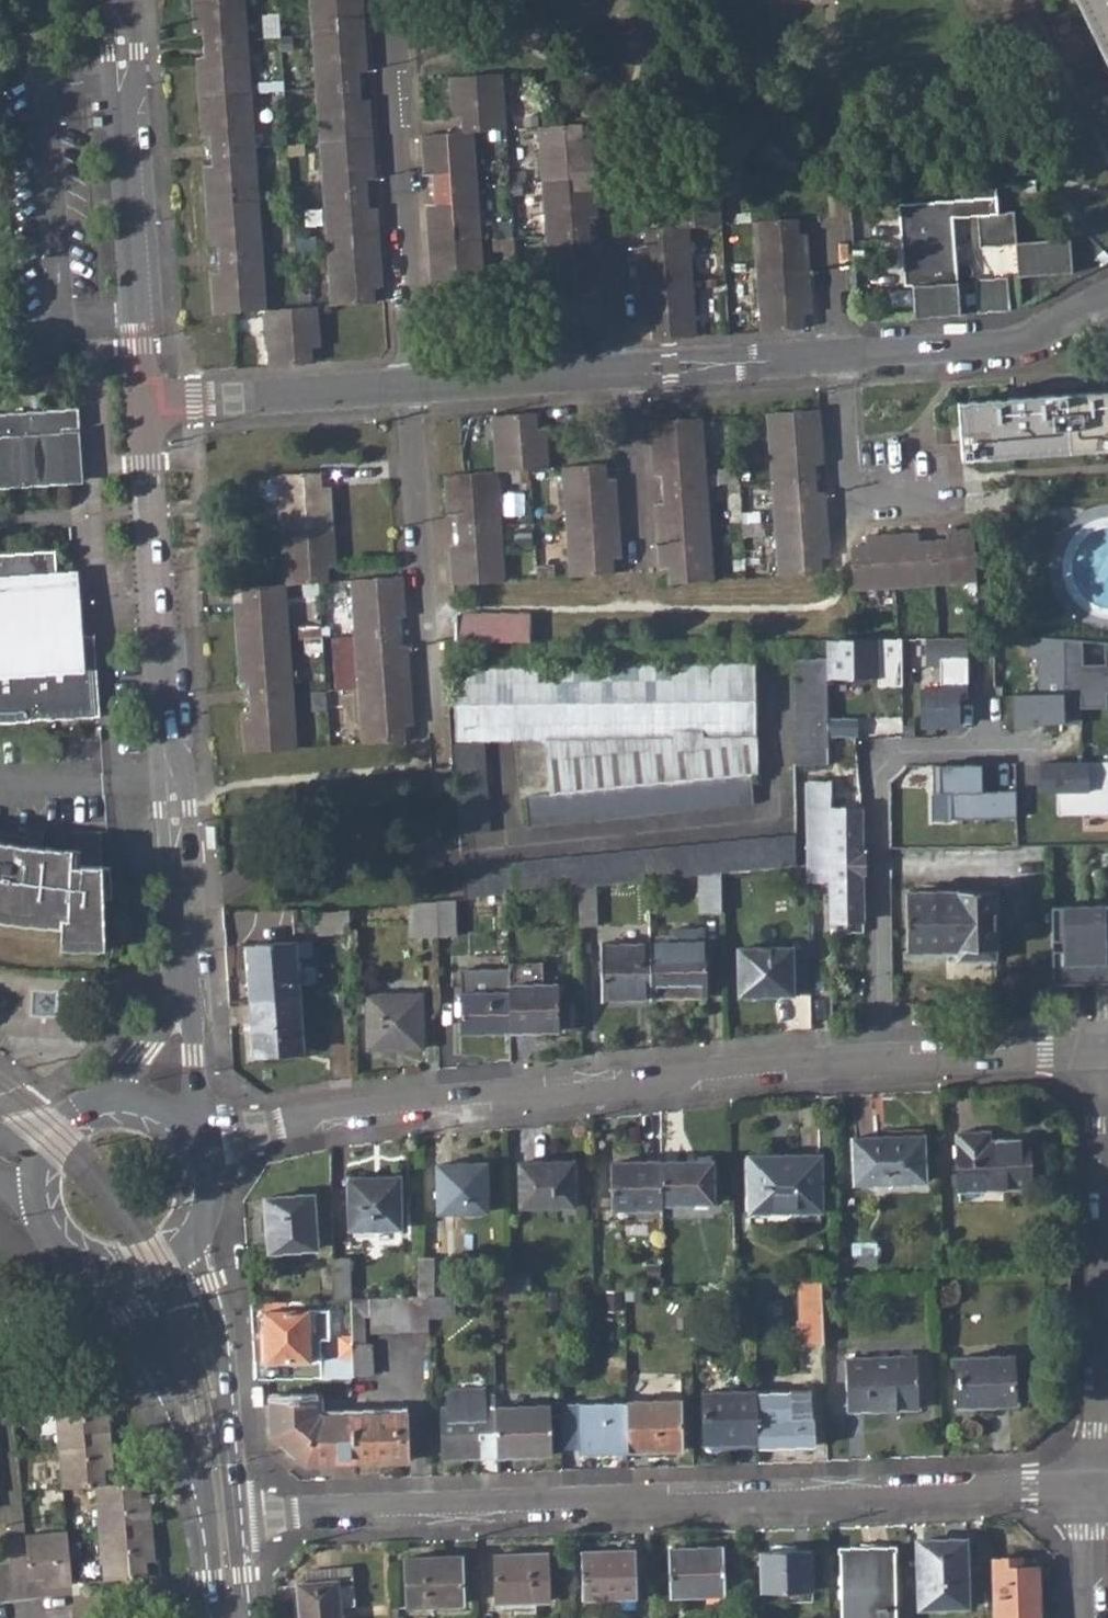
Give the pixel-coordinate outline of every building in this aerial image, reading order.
[(205,43),(248,40),(245,0),(219,0),(219,1),(194,3),(196,29),(203,29),(205,43)] [(313,34),(339,32),(338,18),(364,16),(363,0),(311,0),(313,34)] [(1107,65),(1107,0),(1077,0),(1107,65)] [(262,14),(264,38),(281,37),(279,14),(262,14)] [(313,34),(316,88),(361,84),(360,71),(368,71),(364,16),(338,18),(339,32),(313,34)] [(198,57),(200,96),(252,93),(248,40),(205,43),(206,57),(198,57)] [(462,118),(463,133),(473,133),(507,129),(503,74),(451,77),(454,119),(462,118)] [(316,88),(321,142),(373,138),(370,98),(362,99),(361,84),(316,88)] [(259,106),(275,105),(275,91),(259,93),(259,106)] [(211,138),(211,152),(256,148),(252,93),(200,96),(204,138),(211,138)] [(569,180),(570,193),(596,192),(592,138),(584,139),(583,124),(539,127),(543,183),(569,180)] [(434,191),(477,188),(474,143),(508,141),(507,129),(473,133),(463,133),(423,137),(426,178),(432,177),(434,191)] [(321,142),(324,196),(368,192),(367,180),(376,180),(373,138),(321,142)] [(289,156),(304,155),(303,144),(288,145),(289,156)] [(232,189),(233,203),(259,201),(256,148),(211,152),(212,164),(205,164),(206,191),(232,189)] [(543,183),(547,237),(589,233),(589,219),(598,219),(596,192),(570,193),(569,180),(543,183)] [(1032,184),(1024,184),(1024,195),(1033,195),(1032,184)] [(960,201),(962,220),(976,219),(978,251),(1014,248),(1016,281),(1071,277),(1068,243),(1015,247),(1013,214),(996,215),(994,187),(959,189),(960,201)] [(454,229),(455,243),(481,241),(477,188),(434,191),(434,203),(427,204),(429,231),(454,229)] [(262,256),(260,215),(293,213),(292,199),(259,201),(233,203),(232,189),(206,191),(210,246),(218,245),(218,259),(262,256)] [(324,196),(328,251),(354,250),(353,235),(379,232),(377,208),(369,208),(368,192),(324,196)] [(860,197),(848,197),(849,206),(860,205),(860,197)] [(960,201),(950,202),(951,220),(962,220),(960,201)] [(911,288),(914,320),(959,317),(951,220),(950,202),(897,206),(902,288),(911,288)] [(782,262),(783,275),(809,273),(806,233),(798,234),(797,220),(754,222),(757,263),(782,262)] [(665,269),(666,282),(693,281),(689,228),(678,228),(669,229),(645,231),(645,245),(637,246),(639,271),(665,269)] [(485,295),(482,252),(515,250),(514,239),(481,241),(455,243),(454,229),(429,231),(433,284),(440,283),(441,298),(485,295)] [(328,251),(332,305),(376,302),(375,288),(383,287),(379,232),(353,235),(354,250),(328,251)] [(547,237),(550,289),(603,286),(600,246),(591,247),(589,233),(547,237)] [(317,237),(294,238),(295,253),(318,252),(317,237)] [(1101,251),(1095,256),(1102,264),(1107,259),(1101,251)] [(863,252),(852,253),(853,261),(864,261),(863,252)] [(212,274),(215,313),(233,312),(266,310),(262,256),(218,259),(220,273),(212,274)] [(757,263),(761,331),(804,328),(803,314),(812,314),(809,273),(783,275),(782,262),(757,263)] [(651,325),(652,338),(696,335),(693,281),(666,282),(665,269),(639,271),(643,326),(651,325)] [(974,283),(976,315),(1009,313),(1007,280),(974,283)] [(317,306),(266,310),(270,365),(313,362),(312,347),(320,347),(317,306)] [(872,315),(862,316),(862,324),(873,323),(872,315)] [(962,460),(1107,450),(1107,391),(959,403),(962,460)] [(67,484),(63,432),(59,433),(58,429),(77,427),(76,406),(0,413),(0,489),(67,484)] [(767,414),(772,481),(816,478),(815,465),(823,465),(819,410),(767,414)] [(493,415),(496,471),(529,469),(549,468),(546,426),(538,427),(537,412),(493,415)] [(661,475),(663,489),(707,486),(702,418),(650,422),(653,475),(661,475)] [(63,432),(67,484),(81,483),(77,431),(63,432)] [(716,462),(718,485),(739,483),(738,460),(716,462)] [(749,483),(747,460),(738,460),(739,483),(749,483)] [(564,467),(567,522),(619,518),(616,478),(607,478),(606,464),(564,467)] [(501,526),(496,471),(464,473),(446,475),(448,516),(456,516),(457,529),(501,526)] [(277,475),(281,529),(334,526),(331,486),(322,486),(321,472),(277,475)] [(772,481),(775,521),(827,517),(826,492),(816,492),(816,478),(772,481)] [(655,503),(657,528),(709,525),(707,486),(663,489),(663,503),(655,503)] [(742,523),(740,496),(728,497),(731,524),(742,523)] [(775,521),(778,576),(822,573),(821,558),(830,557),(827,517),(775,521)] [(567,522),(571,576),(614,573),(613,557),(621,556),(619,518),(567,522)] [(743,531),(764,530),(763,522),(742,523),(743,531)] [(668,568),(669,583),(714,580),(709,525),(657,528),(660,568),(668,568)] [(281,529),(285,584),(318,582),(328,581),(327,566),(336,565),(334,526),(281,529)] [(451,543),(454,585),(505,581),(501,526),(457,529),(458,543),(451,543)] [(933,542),(936,585),(976,583),(973,531),(946,533),(947,541),(933,542)] [(892,536),(895,588),(936,585),(933,542),(920,543),(919,535),(892,536)] [(852,546),(854,591),(895,588),(892,536),(865,537),(866,546),(852,546)] [(55,573),(53,549),(0,554),(0,723),(99,715),(93,635),(81,636),(60,638),(55,573)] [(81,636),(76,571),(55,573),(60,638),(81,636)] [(351,579),(355,635),(398,632),(397,617),(406,616),(402,576),(351,579)] [(289,640),(285,584),(252,585),(242,587),(243,601),(236,601),(238,643),(289,640)] [(333,637),(332,611),(320,611),(321,618),(322,637),(333,637)] [(458,642),(533,642),(533,615),(459,615),(458,642)] [(297,639),(322,637),(321,618),(297,619),(297,639)] [(355,635),(359,689),(411,685),(408,644),(399,645),(398,632),(355,635)] [(1085,669),(1085,641),(1066,638),(1067,725),(1085,724),(1084,708),(1107,707),(1107,669),(1085,669)] [(957,697),(968,697),(969,639),(927,639),(927,662),(940,662),(940,687),(921,687),(921,724),(957,724),(957,697)] [(249,682),(250,695),(294,693),(289,640),(238,643),(241,683),(249,682)] [(831,659),(831,676),(881,675),(881,684),(905,684),(905,640),(835,640),(831,645),(831,659)] [(799,659),(801,766),(832,766),(832,735),(832,715),(831,676),(831,659),(799,659)] [(759,663),(455,663),(455,736),(547,736),(550,789),(527,790),(529,821),(756,802),(754,772),(759,772),(759,663)] [(325,669),(326,691),(346,690),(344,668),(325,669)] [(359,689),(363,743),(407,740),(406,725),(414,725),(411,685),(359,689)] [(243,710),(245,750),(298,748),(294,693),(250,695),(251,709),(243,710)] [(832,715),(832,735),(860,735),(860,715),(832,715)] [(456,739),(462,829),(491,827),(485,738),(456,739)] [(1041,791),(1052,791),(1052,782),(1046,782),(1046,762),(1041,762),(1041,791)] [(1059,815),(1107,815),(1107,763),(1046,762),(1046,782),(1052,782),(1052,791),(1059,791),(1059,815)] [(951,817),(1017,818),(1017,790),(984,790),(984,763),(935,763),(935,791),(951,791),(951,817)] [(456,795),(453,764),(432,766),(435,796),(456,795)] [(829,878),(829,917),(864,917),(862,807),(849,806),(849,815),(831,815),(832,779),(808,780),(808,877),(829,878)] [(215,825),(207,825),(208,847),(217,847),(215,825)] [(6,918),(63,928),(64,951),(109,948),(102,855),(100,830),(71,832),(72,850),(51,849),(0,841),(0,917),(6,918)] [(463,863),(464,893),(506,890),(577,883),(595,881),(699,871),(719,869),(797,861),(796,832),(463,863)] [(719,869),(699,871),(700,911),(719,910),(719,869)] [(596,921),(595,881),(577,883),(577,922),(596,921)] [(959,947),(960,958),(998,956),(996,888),(908,889),(909,947),(959,947)] [(434,896),(436,929),(454,929),(452,894),(434,896)] [(407,899),(408,930),(436,929),(434,896),(407,899)] [(1107,903),(1052,905),(1053,982),(1107,980),(1107,921),(1107,903)] [(313,908),(314,933),(348,932),(348,904),(313,908)] [(157,906),(148,907),(149,924),(154,924),(158,924),(157,906)] [(649,942),(650,996),(705,994),(702,928),(668,928),(668,941),(649,942)] [(243,944),(248,997),(295,993),(291,940),(243,944)] [(600,943),(601,997),(650,996),(649,942),(600,943)] [(738,946),(739,993),(793,991),(792,944),(738,946)] [(461,977),(460,1030),(508,1029),(508,982),(507,975),(461,977)] [(557,981),(508,982),(508,1029),(558,1028),(557,981)] [(248,997),(254,1052),(300,1047),(295,993),(248,997)] [(366,994),(368,1050),(422,1048),(420,993),(366,994)] [(854,1135),(855,1182),(926,1181),(925,1126),(898,1127),(898,1134),(854,1135)] [(957,1134),(958,1190),(1029,1189),(1028,1142),(990,1142),(989,1133),(957,1134)] [(749,1157),(750,1210),(821,1209),(819,1155),(749,1157)] [(613,1159),(613,1204),(662,1204),(662,1201),(660,1158),(613,1159)] [(660,1158),(662,1201),(713,1200),(713,1158),(660,1158)] [(521,1161),(521,1203),(576,1202),(575,1159),(521,1161)] [(438,1162),(438,1210),(487,1209),(487,1161),(438,1162)] [(344,1177),(344,1229),(395,1229),(395,1176),(344,1177)] [(258,1197),(259,1252),(308,1251),(307,1196),(258,1197)] [(853,1236),(853,1261),(875,1262),(875,1236),(853,1236)] [(415,1255),(416,1296),(426,1296),(430,1296),(430,1255),(415,1255)] [(328,1256),(328,1299),(345,1299),(344,1256),(328,1256)] [(797,1283),(800,1345),(822,1345),(820,1282),(797,1283)] [(350,1358),(351,1374),(372,1374),(371,1345),(364,1346),(363,1318),(391,1317),(391,1331),(426,1330),(426,1296),(416,1296),(348,1299),(350,1358)] [(265,1311),(266,1361),(318,1360),(317,1332),(325,1331),(323,1303),(284,1303),(284,1310),(265,1311)] [(846,1358),(847,1410),(887,1409),(887,1405),(916,1404),(915,1357),(846,1358)] [(957,1359),(958,1407),(1013,1406),(1011,1357),(957,1359)] [(351,1374),(350,1358),(325,1360),(325,1361),(318,1361),(318,1378),(351,1376),(351,1374)] [(703,1379),(703,1389),(757,1388),(756,1377),(703,1379)] [(445,1404),(481,1403),(481,1390),(482,1390),(481,1384),(449,1384),(444,1389),(445,1404)] [(704,1441),(759,1440),(757,1391),(757,1388),(703,1389),(704,1441)] [(55,1391),(59,1444),(84,1442),(84,1428),(110,1426),(108,1402),(99,1402),(98,1389),(55,1391)] [(441,1404),(441,1452),(494,1452),(493,1403),(492,1389),(482,1390),(481,1390),(481,1403),(445,1404),(441,1404)] [(811,1390),(757,1391),(759,1440),(759,1444),(812,1442),(811,1390)] [(626,1397),(628,1444),(682,1442),(680,1394),(627,1395),(626,1397)] [(273,1433),(307,1456),(354,1455),(410,1454),(409,1408),(321,1412),(318,1410),(318,1396),(272,1399),(273,1433)] [(578,1398),(578,1445),(628,1444),(626,1397),(578,1398)] [(546,1401),(493,1403),(494,1452),(512,1451),(512,1446),(548,1445),(546,1401)] [(96,1481),(107,1481),(105,1467),(114,1467),(110,1426),(84,1428),(84,1442),(59,1444),(63,1485),(96,1481)] [(16,1435),(17,1448),(48,1445),(47,1433),(16,1435)] [(107,1481),(96,1481),(101,1537),(126,1535),(125,1521),(151,1519),(148,1492),(140,1493),(139,1478),(107,1481)] [(101,1537),(105,1577),(148,1573),(147,1559),(155,1559),(151,1519),(125,1521),(126,1535),(101,1537)] [(42,1574),(43,1583),(72,1580),(67,1528),(25,1532),(28,1575),(42,1574)] [(914,1564),(916,1608),(965,1605),(963,1537),(921,1538),(921,1564),(914,1564)] [(666,1546),(667,1593),(722,1591),(720,1545),(666,1546)] [(838,1617),(893,1617),(892,1545),(838,1547),(838,1617)] [(583,1550),(584,1598),(634,1596),(633,1549),(583,1550)] [(758,1551),(759,1591),(809,1589),(808,1549),(758,1551)] [(493,1552),(494,1598),(547,1597),(545,1551),(493,1552)] [(404,1555),(405,1605),(461,1603),(459,1554),(404,1555)] [(995,1617),(1039,1617),(1037,1569),(1021,1569),(1021,1559),(994,1559),(995,1617)] [(308,1574),(297,1585),(338,1582),(338,1585),(340,1605),(355,1604),(352,1570),(308,1574)] [(338,1585),(338,1582),(297,1585),(300,1617),(341,1617),(340,1605),(338,1585)]
